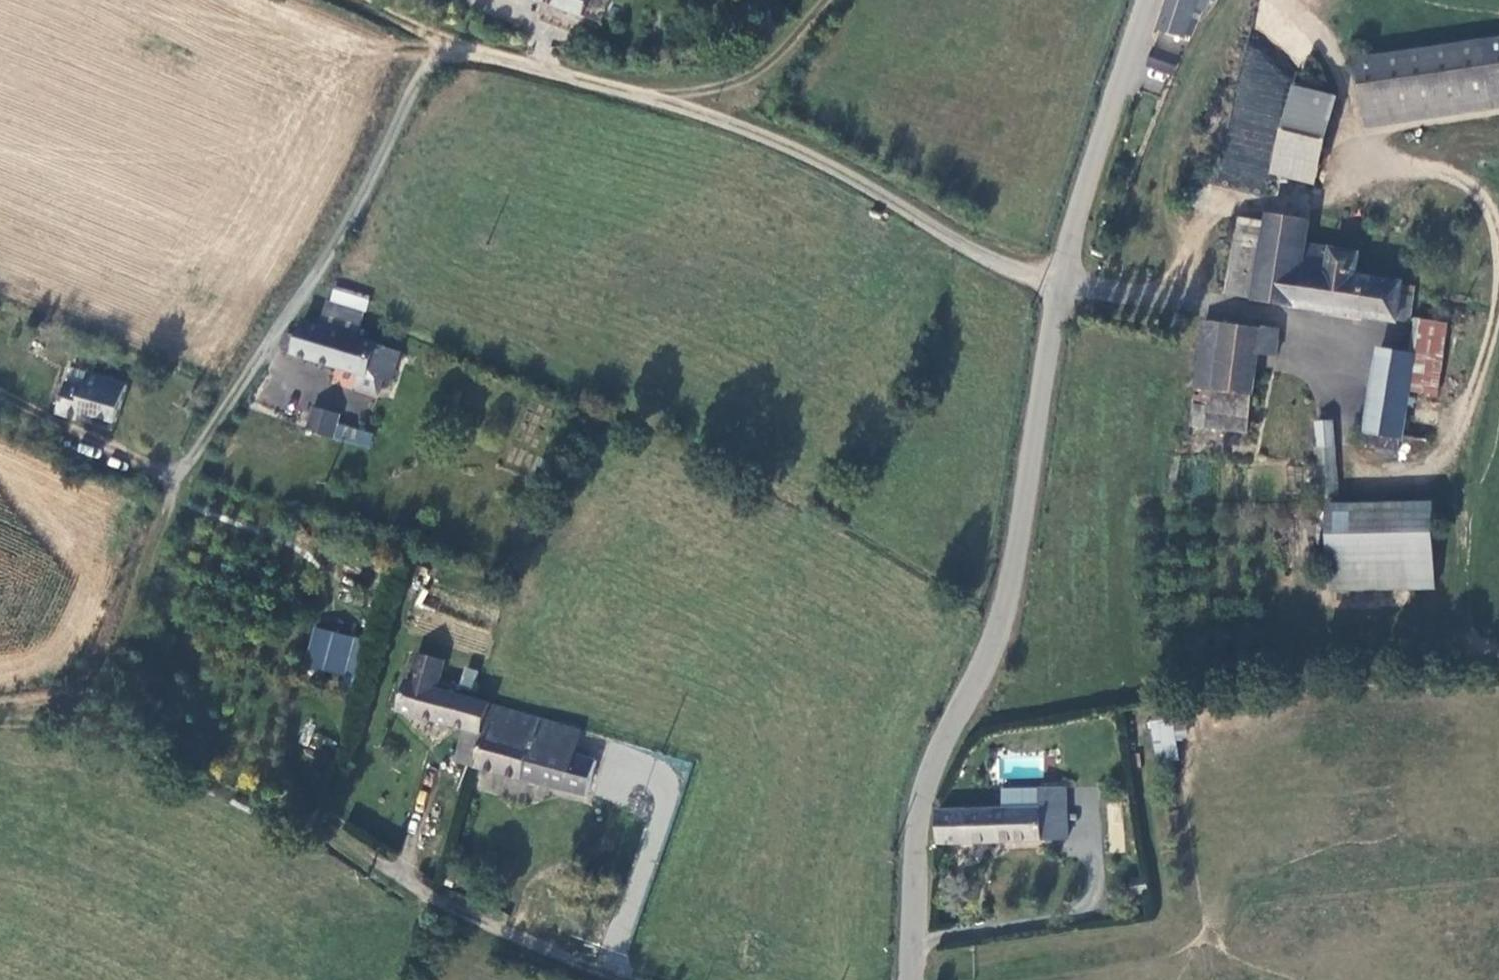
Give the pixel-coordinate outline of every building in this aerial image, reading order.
[(527,12),(529,10),(572,25),(581,0),(493,0),(527,12)] [(1162,34),(1186,38),(1198,7),(1208,12),(1214,0),(1173,0),(1162,34)] [(1361,61),(1374,126),(1498,109),(1498,41),(1361,61)] [(1180,56),(1160,48),(1153,66),(1173,74),(1180,56)] [(1339,101),(1297,89),(1274,174),(1316,186),(1339,101)] [(1397,318),(1408,320),(1412,300),(1401,298),(1404,288),(1355,279),(1358,254),(1306,245),(1309,222),(1268,215),(1266,224),(1243,220),(1229,297),(1396,324),(1397,318)] [(363,335),(365,322),(372,298),(341,289),(325,324),(363,335)] [(387,381),(394,384),(403,353),(363,335),(325,324),(308,320),(302,336),(292,333),(286,351),(362,373),(387,381)] [(1261,332),(1205,322),(1200,358),(1196,390),(1191,438),(1246,446),(1259,357),(1261,332)] [(1421,323),(1411,357),(1416,358),(1409,392),(1437,395),(1447,359),(1450,328),(1421,323)] [(1280,335),(1261,332),(1259,357),(1278,359),(1280,335)] [(1382,352),(1370,432),(1401,440),(1409,392),(1416,358),(1411,357),(1382,352)] [(381,397),(387,381),(362,373),(356,389),(381,397)] [(78,376),(71,390),(110,401),(115,387),(78,376)] [(104,422),(110,401),(71,390),(62,387),(55,416),(82,423),(84,416),(104,422)] [(318,410),(312,432),(360,446),(363,435),(343,427),(346,418),(318,410)] [(1290,421),(1288,426),(1288,431),(1292,435),(1297,436),(1302,434),(1304,429),(1304,424),(1300,420),(1295,419),(1290,421)] [(1319,427),(1322,453),(1337,451),(1335,426),(1319,427)] [(1401,440),(1370,432),(1367,445),(1400,452),(1401,440)] [(1339,497),(1337,451),(1322,453),(1318,453),(1320,474),(1323,498),(1329,498),(1339,497)] [(1333,589),(1432,591),(1432,509),(1330,507),(1333,589)] [(310,629),(305,669),(353,674),(357,634),(310,629)] [(434,674),(408,666),(400,693),(426,701),(434,674)] [(465,776),(479,716),(426,701),(400,693),(396,692),(386,721),(453,741),(446,771),(465,776)] [(479,716),(465,776),(576,802),(586,770),(563,764),(539,758),(546,732),(479,716)] [(1154,759),(1176,756),(1171,718),(1149,721),(1154,759)] [(546,732),(539,758),(563,764),(569,738),(546,732)] [(1006,811),(1044,810),(1044,788),(1063,789),(1064,762),(1007,765),(1006,811)] [(1006,811),(943,812),(941,846),(1043,842),(1043,840),(1069,841),(1070,789),(1063,789),(1044,788),(1044,810),(1006,811)] [(1126,801),(1108,801),(1107,852),(1126,852),(1126,801)] [(945,877),(943,882),(945,886),(950,888),(955,887),(957,882),(955,877),(950,875),(945,877)] [(1136,897),(1151,896),(1150,882),(1134,883),(1136,897)]
